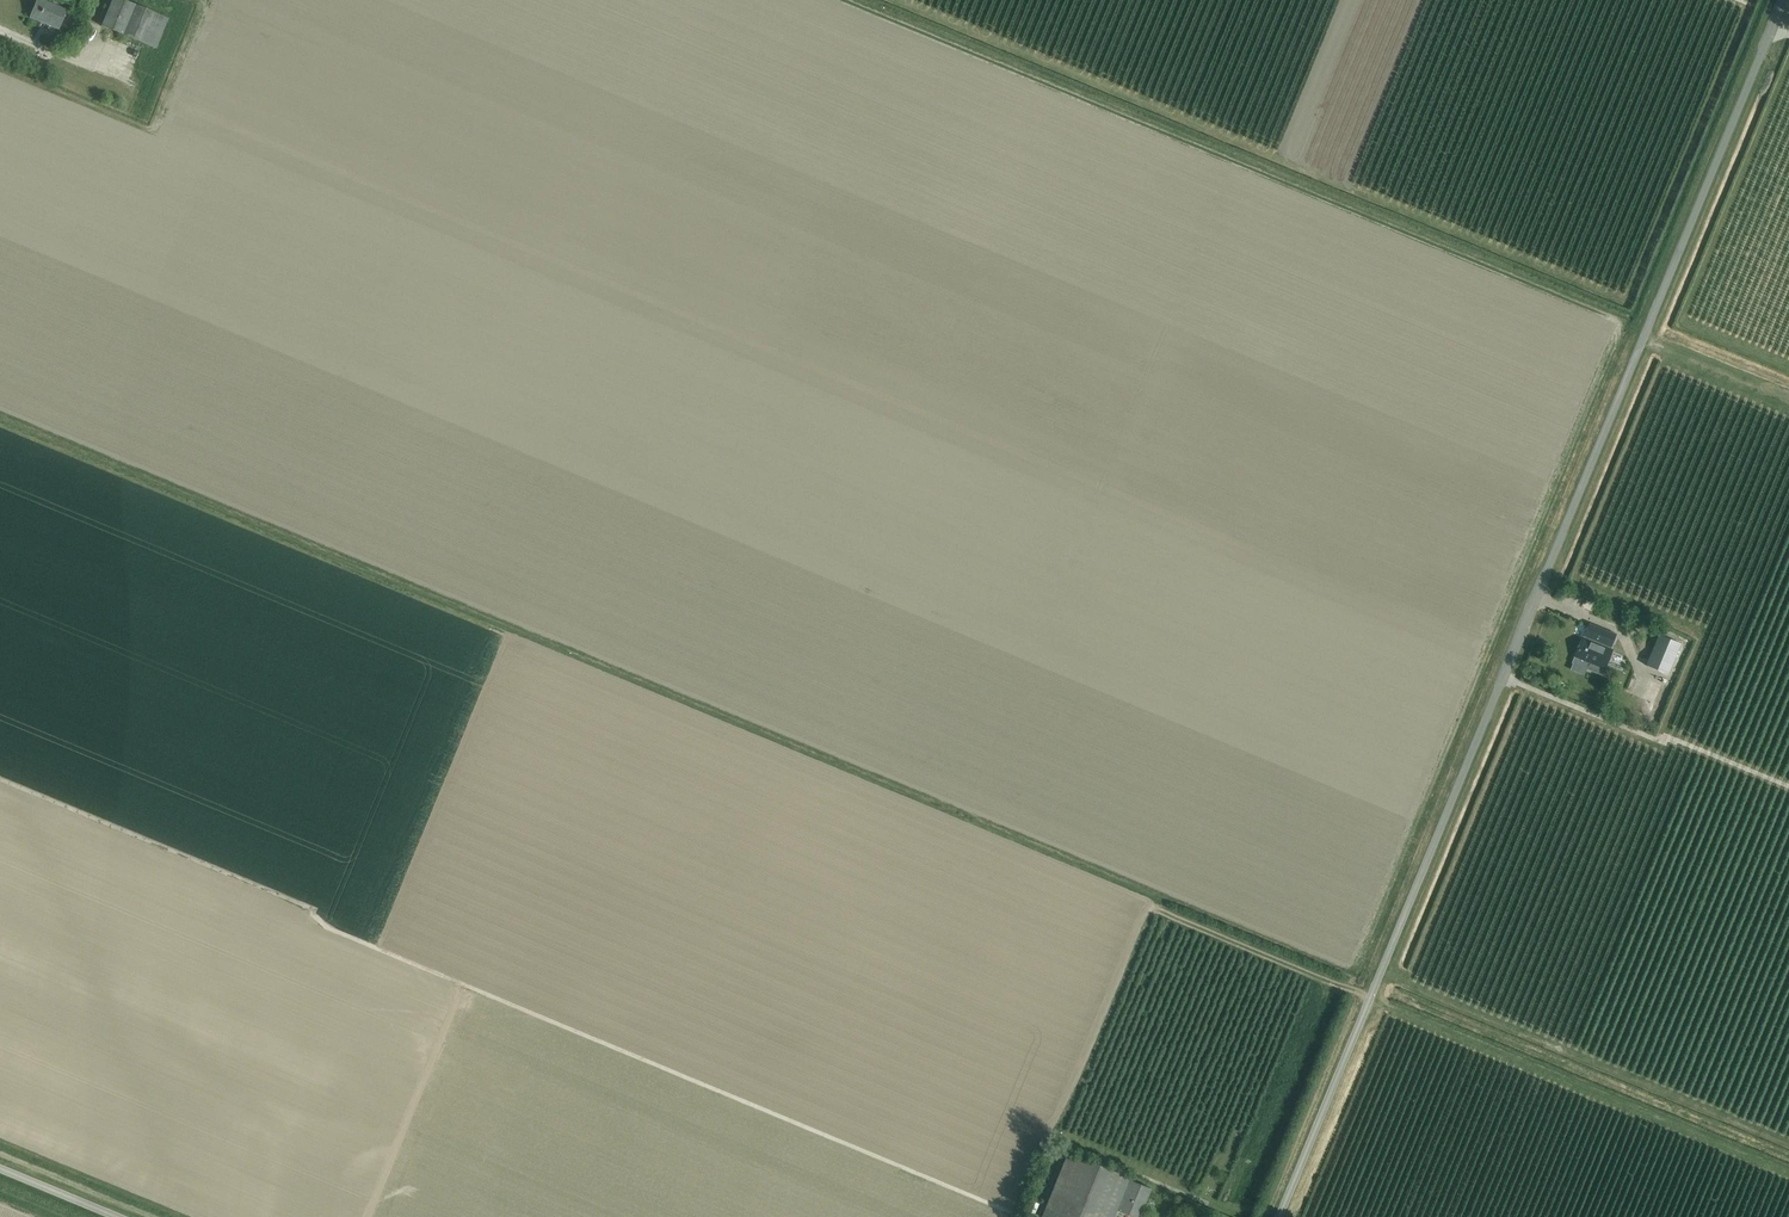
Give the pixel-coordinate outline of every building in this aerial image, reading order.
[(66,9),(43,0),(36,0),(29,17),(58,29),(66,9)] [(101,26),(124,35),(136,5),(123,0),(111,0),(101,26)] [(136,5),(124,35),(155,48),(167,18),(136,5)] [(1667,674),(1680,644),(1659,635),(1646,665),(1667,674)] [(1601,675),(1603,669),(1612,649),(1582,637),(1574,657),(1575,657),(1572,663),(1601,675)] [(1151,1189),(1131,1180),(1131,1179),(1068,1153),(1042,1216),(1116,1216),(1118,1211),(1134,1216),(1140,1216),(1151,1189)]
